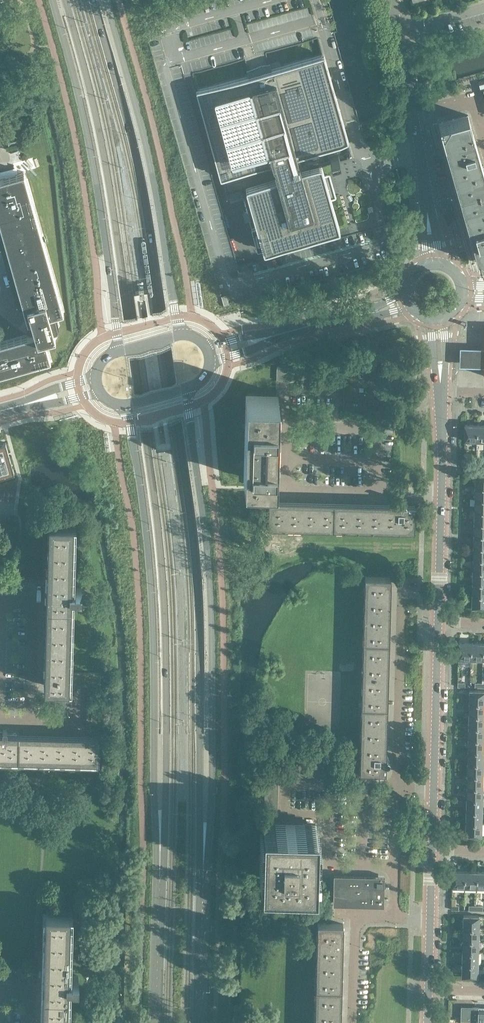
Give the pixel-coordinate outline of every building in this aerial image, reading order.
[(191,51),(202,46),(197,37),(186,42),(191,51)] [(250,75),(197,90),(227,196),(242,192),(253,231),(259,229),(265,250),(339,229),(330,197),(329,197),(329,196),(327,189),(326,188),(327,187),(326,187),(324,180),(323,178),(324,177),(321,166),(301,171),(296,154),(347,140),(323,54),(270,69),(270,70),(267,71),(266,66),(252,70),(253,75),(250,76),(250,75)] [(197,81),(193,71),(204,66),(200,56),(188,61),(189,65),(185,66),(192,83),(197,81)] [(465,216),(473,245),(479,263),(483,262),(483,172),(468,115),(464,116),(439,123),(449,158),(465,216)] [(24,171),(22,172),(23,172),(17,174),(17,173),(16,174),(14,165),(13,165),(14,168),(3,171),(5,177),(3,178),(3,177),(2,178),(0,178),(0,224),(2,230),(1,230),(2,231),(4,237),(3,237),(4,238),(6,244),(5,244),(6,245),(8,251),(7,251),(8,252),(9,258),(10,259),(11,265),(12,266),(13,271),(14,273),(15,278),(16,280),(17,285),(17,287),(18,287),(19,292),(19,294),(20,294),(21,299),(21,301),(22,301),(23,306),(23,308),(24,308),(25,313),(25,315),(26,314),(27,320),(27,322),(29,321),(31,320),(32,324),(28,325),(30,331),(34,330),(35,334),(29,336),(25,337),(22,338),(20,338),(15,340),(13,340),(8,342),(6,342),(7,342),(1,344),(0,344),(0,375),(1,375),(2,375),(8,373),(9,373),(15,371),(16,371),(21,369),(22,369),(23,369),(28,367),(29,367),(30,367),(35,365),(35,366),(37,365),(42,363),(42,364),(44,363),(49,361),(49,362),(51,361),(50,360),(49,354),(48,353),(47,347),(46,346),(46,345),(52,344),(54,340),(53,337),(55,337),(53,330),(57,329),(58,326),(55,314),(57,313),(56,313),(62,312),(63,311),(63,310),(61,305),(62,305),(61,303),(59,298),(60,298),(59,296),(57,291),(58,291),(57,289),(55,284),(56,284),(55,282),(54,277),(53,275),(52,270),(51,268),(50,263),(49,261),(49,262),(48,256),(47,255),(46,249),(45,248),(44,242),(44,241),(43,241),(42,235),(42,234),(41,234),(40,228),(40,227),(39,227),(38,221),(38,220),(37,220),(36,214),(36,213),(35,213),(34,208),(34,207),(34,206),(32,201),(32,199),(30,194),(30,192),(28,187),(28,185),(26,180),(26,178),(24,173),(24,171)] [(271,265),(269,258),(252,263),(254,270),(271,265)] [(460,348),(459,366),(483,367),(483,348),(460,348)] [(374,357),(344,356),(343,407),(373,408),(374,357)] [(276,395),(276,394),(247,393),(245,478),(274,479),(274,478),(274,470),(274,469),(274,464),(274,463),(274,462),(274,456),(275,456),(275,455),(274,455),(274,449),(275,449),(275,448),(274,448),(275,440),(275,439),(275,432),(275,431),(275,425),(275,424),(275,417),(276,417),(276,416),(275,416),(275,410),(276,410),(276,409),(275,409),(275,403),(276,403),(276,402),(276,395)] [(477,441),(477,425),(465,425),(464,440),(477,441)] [(0,444),(0,477),(14,473),(9,454),(6,442),(0,444)] [(475,474),(475,486),(483,487),(483,474),(475,474)] [(0,482),(0,490),(17,490),(17,481),(0,482)] [(475,486),(475,498),(483,499),(483,487),(475,486)] [(475,498),(474,510),(483,511),(483,499),(475,498)] [(269,501),(268,526),(277,527),(277,528),(284,528),(285,527),(293,527),(293,528),(300,528),(301,527),(309,527),(309,528),(317,529),(317,528),(325,528),(325,529),(333,529),(333,528),(342,528),(341,529),(349,529),(349,528),(358,529),(358,530),(365,530),(365,529),(374,529),(374,530),(381,530),(381,529),(390,530),(390,531),(397,531),(397,530),(406,530),(406,531),(413,531),(413,530),(414,530),(415,505),(414,505),(406,505),(407,505),(407,504),(406,503),(406,502),(405,501),(404,501),(404,500),(403,500),(402,500),(402,501),(401,501),(400,501),(400,502),(399,503),(397,503),(395,504),(394,504),(391,505),(389,505),(389,504),(269,501)] [(474,510),(474,522),(483,523),(483,511),(474,510)] [(76,522),(49,522),(49,531),(48,531),(48,538),(49,538),(49,547),(47,547),(47,554),(48,554),(48,563),(47,563),(47,570),(48,570),(48,579),(47,579),(46,587),(47,587),(47,590),(47,595),(46,595),(46,603),(47,603),(47,612),(46,612),(45,620),(47,620),(46,628),(45,628),(45,636),(46,636),(46,645),(45,644),(45,652),(46,652),(45,661),(44,661),(44,668),(45,668),(45,677),(44,677),(44,684),(45,684),(45,685),(57,686),(64,686),(71,686),(71,685),(71,672),(73,593),(75,593),(75,594),(81,595),(81,587),(75,587),(75,588),(74,588),(74,587),(75,523),(76,523),(76,522)] [(474,522),(474,534),(483,535),(483,523),(474,522)] [(474,534),(473,546),(483,547),(483,535),(474,534)] [(473,546),(473,558),(483,559),(483,547),(473,546)] [(473,558),(473,570),(483,571),(483,559),(473,558)] [(473,570),(472,582),(483,583),(483,571),(473,570)] [(391,577),(365,576),(365,585),(364,585),(364,593),(365,593),(365,601),(364,601),(363,609),(364,609),(364,617),(363,617),(363,625),(364,625),(364,633),(363,633),(363,641),(364,641),(363,650),(362,650),(362,657),(363,657),(363,666),(362,666),(362,673),(363,673),(362,682),(361,682),(361,689),(362,689),(362,698),(361,698),(361,706),(362,706),(362,714),(361,714),(360,722),(361,722),(361,730),(360,730),(360,738),(361,738),(361,747),(360,747),(359,754),(360,754),(360,763),(359,763),(359,770),(360,770),(360,771),(385,772),(385,771),(385,763),(386,763),(387,763),(388,763),(389,762),(390,761),(390,760),(390,759),(390,758),(389,758),(389,757),(388,757),(388,756),(387,756),(387,754),(386,752),(386,750),(386,748),(386,746),(390,578),(391,578),(391,577)] [(472,582),(472,594),(483,595),(483,583),(472,582)] [(472,594),(472,607),(483,607),(483,595),(472,594)] [(471,659),(471,643),(459,643),(458,658),(471,659)] [(483,659),(483,643),(471,643),(471,659),(483,659)] [(101,673),(77,672),(77,685),(78,685),(82,685),(82,686),(88,686),(101,687),(101,673)] [(469,702),(483,703),(483,690),(470,690),(469,702)] [(469,702),(469,714),(483,715),(483,703),(469,702)] [(469,714),(469,726),(483,727),(483,715),(469,714)] [(483,731),(483,727),(469,726),(468,738),(483,739),(483,731)] [(99,762),(99,736),(99,737),(19,734),(19,729),(7,729),(7,734),(0,734),(0,759),(99,762)] [(483,751),(483,739),(468,738),(468,750),(483,751)] [(483,763),(483,751),(468,750),(468,762),(483,763)] [(274,770),(274,763),(274,762),(266,762),(265,770),(274,770)] [(483,775),(483,763),(468,762),(467,774),(483,775)] [(278,776),(278,770),(267,770),(266,780),(278,781),(277,781),(278,776)] [(483,787),(483,775),(467,774),(467,786),(483,787)] [(482,799),(483,787),(467,786),(467,798),(482,799)] [(482,811),(482,799),(467,798),(466,810),(482,811)] [(482,823),(482,811),(466,810),(466,822),(482,823)] [(317,822),(263,820),(262,831),(260,831),(259,843),(262,843),(262,850),(259,850),(259,868),(261,868),(261,879),(280,879),(280,882),(296,882),(296,880),(315,880),(315,875),(315,870),(318,870),(319,843),(319,833),(317,833),(317,822)] [(481,835),(482,823),(466,822),(466,835),(481,835)] [(464,886),(465,871),(453,870),(452,886),(464,886)] [(476,887),(477,871),(465,871),(464,886),(476,887)] [(385,876),(334,874),(333,905),(384,906),(385,876)] [(70,982),(72,982),(72,983),(78,984),(78,976),(72,976),(72,977),(71,976),(72,912),(73,911),(46,911),(46,920),(45,920),(45,927),(46,927),(45,936),(44,936),(44,943),(45,943),(45,952),(44,952),(44,960),(45,960),(45,968),(44,968),(43,976),(44,976),(44,979),(44,984),(43,984),(43,992),(44,992),(44,1001),(43,1001),(42,1009),(43,1009),(43,1017),(42,1017),(42,1022),(69,1022),(70,982)] [(479,916),(463,915),(463,927),(479,928),(479,916)] [(343,933),(343,924),(318,923),(317,964),(316,964),(316,971),(317,971),(316,980),(315,980),(315,988),(316,988),(316,996),(315,996),(315,1004),(316,1004),(315,1012),(314,1012),(314,1020),(315,1020),(315,1022),(340,1022),(343,933)] [(478,940),(479,928),(463,927),(463,939),(478,940)] [(478,952),(478,940),(463,939),(463,951),(478,952)] [(478,964),(478,952),(463,951),(462,963),(478,964)] [(477,976),(478,964),(462,963),(462,976),(477,976)] [(478,1013),(479,1006),(472,1006),(472,1007),(462,1007),(462,1006),(461,1006),(461,1020),(462,1020),(462,1022),(483,1022),(483,1013),(478,1013)]
